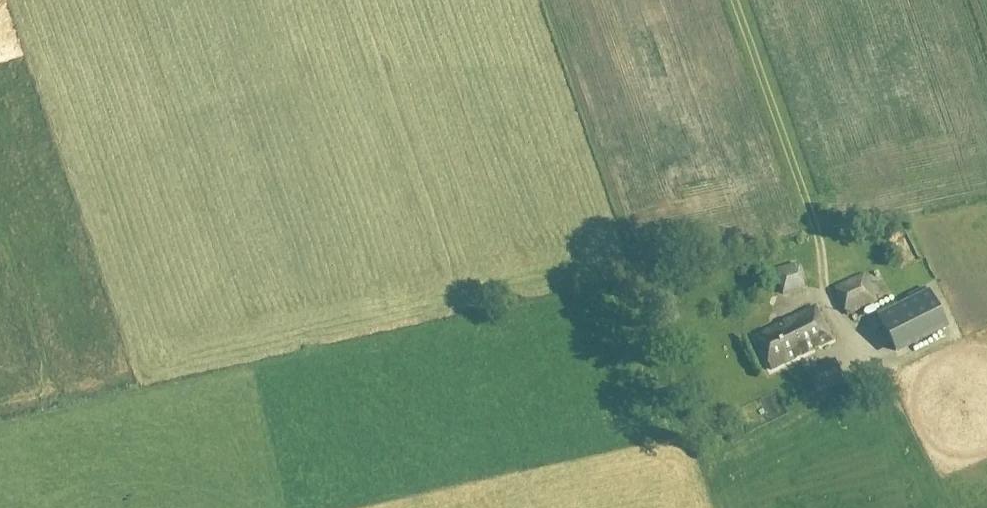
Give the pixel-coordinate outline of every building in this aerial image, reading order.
[(804,289),(796,265),(773,272),(781,297),(804,289)] [(833,288),(846,317),(878,303),(864,274),(833,288)] [(907,303),(878,318),(895,353),(942,329),(923,291),(905,300),(907,303)] [(815,309),(754,339),(771,372),(831,342),(815,309)]
